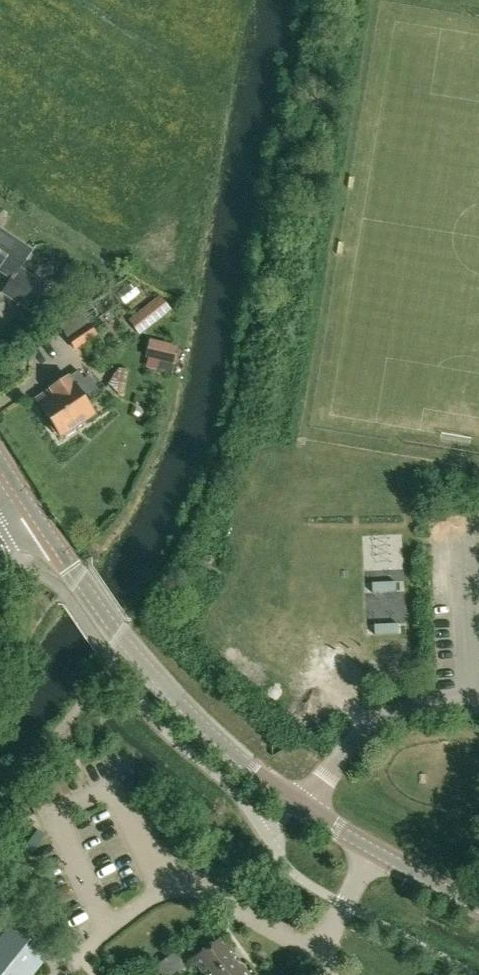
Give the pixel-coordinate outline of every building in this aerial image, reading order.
[(10,279),(12,280),(21,267),(32,251),(0,230),(0,272),(10,279)] [(12,280),(10,279),(1,293),(31,313),(48,286),(21,267),(12,280)] [(134,317),(145,331),(167,315),(156,299),(134,317)] [(69,338),(76,351),(97,337),(90,325),(80,311),(59,325),(68,338),(69,338)] [(150,340),(146,357),(172,363),(176,346),(150,340)] [(129,370),(119,369),(109,384),(120,395),(124,396),(129,370)] [(80,371),(38,400),(53,422),(50,427),(54,433),(60,433),(63,437),(66,435),(68,438),(77,432),(75,429),(95,416),(83,397),(87,394),(92,401),(102,395),(90,377),(86,380),(80,371)] [(206,554),(202,560),(211,566),(215,560),(206,554)] [(46,960),(25,933),(9,929),(0,940),(0,974),(34,974),(46,960)] [(236,957),(222,938),(193,959),(205,974),(211,974),(236,957)] [(162,974),(172,974),(186,965),(176,952),(156,967),(162,974)] [(211,974),(250,974),(236,957),(211,974)]
